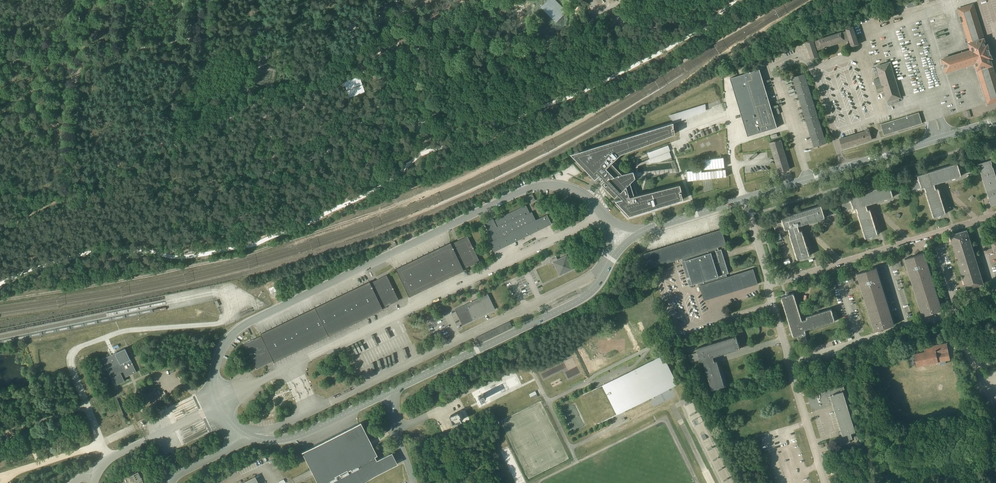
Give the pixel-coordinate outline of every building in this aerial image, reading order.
[(535,7),(552,25),(569,8),(564,2),(564,0),(537,0),(540,3),(535,7)] [(978,19),(973,4),(958,9),(971,50),(942,59),(946,72),(975,63),(988,104),(995,102),(995,77),(990,58),(992,58),(988,45),(988,44),(988,42),(985,43),(978,19)] [(309,14),(309,11),(309,10),(304,11),(297,14),(295,17),(293,20),(293,23),(294,25),(297,26),(301,25),(305,23),(308,21),(310,18),(309,14)] [(846,28),(846,30),(842,32),(842,31),(818,39),(819,39),(814,41),(813,39),(806,41),(812,59),(819,57),(817,50),(818,50),(819,51),(821,50),(821,49),(846,41),(846,42),(848,42),(848,40),(849,40),(852,47),(859,44),(853,26),(846,28)] [(877,66),(878,69),(880,77),(874,79),(877,92),(882,90),(883,91),(884,91),(887,102),(888,102),(889,105),(900,101),(899,98),(901,97),(890,62),(877,66)] [(748,136),(763,132),(777,127),(760,69),(730,78),(748,136)] [(793,77),(802,107),(814,147),(826,143),(805,73),(793,77)] [(354,77),(351,76),(349,79),(348,80),(347,77),(340,80),(343,86),(345,85),(346,89),(345,92),(348,94),(349,97),(365,91),(359,76),(354,78),(354,77)] [(884,135),(895,132),(894,131),(898,130),(898,131),(909,127),(908,126),(911,125),(912,126),(922,123),(919,112),(881,124),(884,135)] [(602,179),(606,183),(607,184),(607,185),(607,186),(608,187),(609,187),(610,187),(611,188),(611,189),(611,190),(611,191),(612,191),(613,191),(614,191),(621,199),(614,201),(629,216),(651,209),(651,208),(653,207),(654,208),(682,199),(680,192),(679,193),(679,191),(681,190),(680,190),(680,188),(679,184),(634,196),(633,194),(637,193),(632,178),(624,180),(622,177),(626,173),(613,160),(614,159),(615,158),(615,159),(616,158),(615,158),(616,157),(617,157),(617,156),(618,156),(620,154),(632,149),(633,149),(674,134),(673,128),(671,129),(671,128),(673,128),(673,127),(672,125),(673,125),(672,125),(672,123),(672,122),(622,138),(591,154),(584,158),(577,161),(594,179),(598,175),(600,177),(599,178),(601,180),(602,179)] [(853,144),(855,144),(856,144),(872,139),(869,129),(865,130),(865,131),(840,139),(840,140),(841,142),(841,144),(842,146),(842,147),(842,148),(853,144)] [(781,139),(770,142),(779,172),(790,169),(781,139)] [(701,172),(701,171),(701,169),(692,170),(690,171),(690,170),(688,170),(688,171),(687,171),(686,171),(686,172),(686,173),(687,175),(687,177),(687,179),(687,181),(688,180),(689,180),(691,180),(692,180),(694,180),(695,180),(697,180),(698,179),(700,179),(701,179),(703,179),(704,179),(705,179),(706,179),(708,178),(709,178),(711,178),(712,178),(714,178),(715,178),(717,177),(718,177),(720,177),(721,177),(723,177),(724,177),(726,177),(726,175),(725,174),(725,172),(725,171),(725,169),(723,169),(721,170),(721,169),(721,167),(724,167),(724,163),(723,161),(723,157),(702,160),(703,165),(703,166),(704,169),(718,168),(718,170),(716,170),(701,172)] [(993,167),(992,163),(991,160),(978,164),(979,167),(980,167),(981,171),(991,205),(995,204),(995,176),(993,167)] [(934,184),(946,180),(961,175),(958,163),(918,175),(919,180),(910,182),(912,189),(921,187),(921,188),(925,187),(926,192),(933,217),(946,213),(938,188),(936,189),(934,184)] [(867,205),(878,201),(893,197),(890,184),(849,196),(851,201),(842,203),(844,210),(853,208),(853,209),(857,208),(858,213),(865,238),(878,234),(870,209),(868,210),(867,205)] [(532,212),(530,213),(528,213),(527,210),(528,210),(526,205),(497,219),(494,221),(493,219),(485,223),(493,239),(493,238),(494,240),(490,242),(494,251),(551,224),(547,215),(536,220),(532,212)] [(802,230),(800,231),(798,226),(825,218),(821,205),(781,217),(783,222),(774,224),(776,232),(785,229),(785,230),(789,229),(790,234),(797,259),(810,255),(802,230)] [(646,269),(679,259),(682,258),(683,261),(682,261),(689,285),(697,283),(698,286),(700,286),(704,300),(758,284),(753,269),(727,277),(726,274),(729,273),(721,249),(719,250),(718,247),(727,244),(722,229),(642,254),(646,269)] [(964,280),(965,285),(967,289),(984,284),(981,275),(981,274),(969,236),(969,237),(967,230),(965,230),(952,234),(950,235),(952,242),(953,243),(964,280)] [(396,269),(409,296),(464,270),(463,268),(470,264),(471,265),(480,261),(467,236),(459,240),(459,241),(452,245),(450,243),(396,269)] [(923,316),(931,313),(942,310),(924,252),(905,258),(923,316)] [(555,267),(559,275),(573,269),(566,255),(558,259),(556,257),(552,259),(551,262),(554,267),(555,267)] [(876,267),(868,270),(857,273),(875,331),(894,325),(876,267)] [(369,282),(331,300),(315,308),(328,336),(383,309),(382,307),(389,303),(390,304),(399,300),(398,300),(393,289),(392,286),(386,275),(387,275),(377,279),(378,280),(370,284),(369,282)] [(802,320),(798,308),(794,293),(781,297),(794,337),(798,335),(801,344),(808,342),(805,333),(806,333),(805,330),(810,328),(810,329),(835,321),(831,308),(806,316),(807,318),(802,320)] [(455,310),(462,325),(495,309),(488,294),(455,310)] [(328,336),(315,308),(260,334),(261,336),(254,340),(253,339),(244,343),(245,344),(245,343),(250,354),(251,357),(257,368),(256,368),(257,369),(266,364),(265,363),(273,360),(274,362),(328,336)] [(509,321),(477,337),(479,343),(512,327),(509,321)] [(712,390),(717,388),(725,386),(717,361),(715,361),(713,357),(740,348),(736,336),(696,348),(698,352),(689,355),(691,362),(700,359),(700,361),(703,360),(705,364),(704,365),(712,390)] [(914,354),(917,366),(950,359),(947,343),(924,348),(924,352),(914,354)] [(134,368),(132,362),(131,360),(125,348),(115,353),(103,359),(103,358),(102,359),(103,360),(107,369),(108,369),(114,383),(114,382),(116,381),(118,384),(125,381),(123,378),(132,374),(137,372),(135,368),(134,368)] [(608,419),(651,398),(671,387),(657,358),(583,394),(597,423),(597,424),(608,419)] [(842,431),(841,431),(838,432),(842,445),(851,442),(850,439),(853,438),(851,433),(856,431),(846,401),(848,401),(843,384),(807,395),(812,411),(833,404),(834,405),(835,405),(836,410),(835,410),(842,431)] [(141,397),(142,399),(144,403),(159,396),(157,390),(141,397)] [(531,397),(532,396),(533,399),(538,397),(535,391),(529,394),(531,397)] [(461,411),(461,410),(451,415),(455,423),(465,418),(462,411),(461,412),(461,411)] [(305,450),(302,452),(314,476),(318,482),(359,482),(362,481),(369,476),(380,470),(394,463),(390,454),(377,460),(375,457),(377,455),(361,422),(305,450)] [(179,460),(175,453),(170,455),(173,463),(179,460)] [(144,482),(143,480),(141,477),(138,471),(131,475),(135,482),(144,482)]
